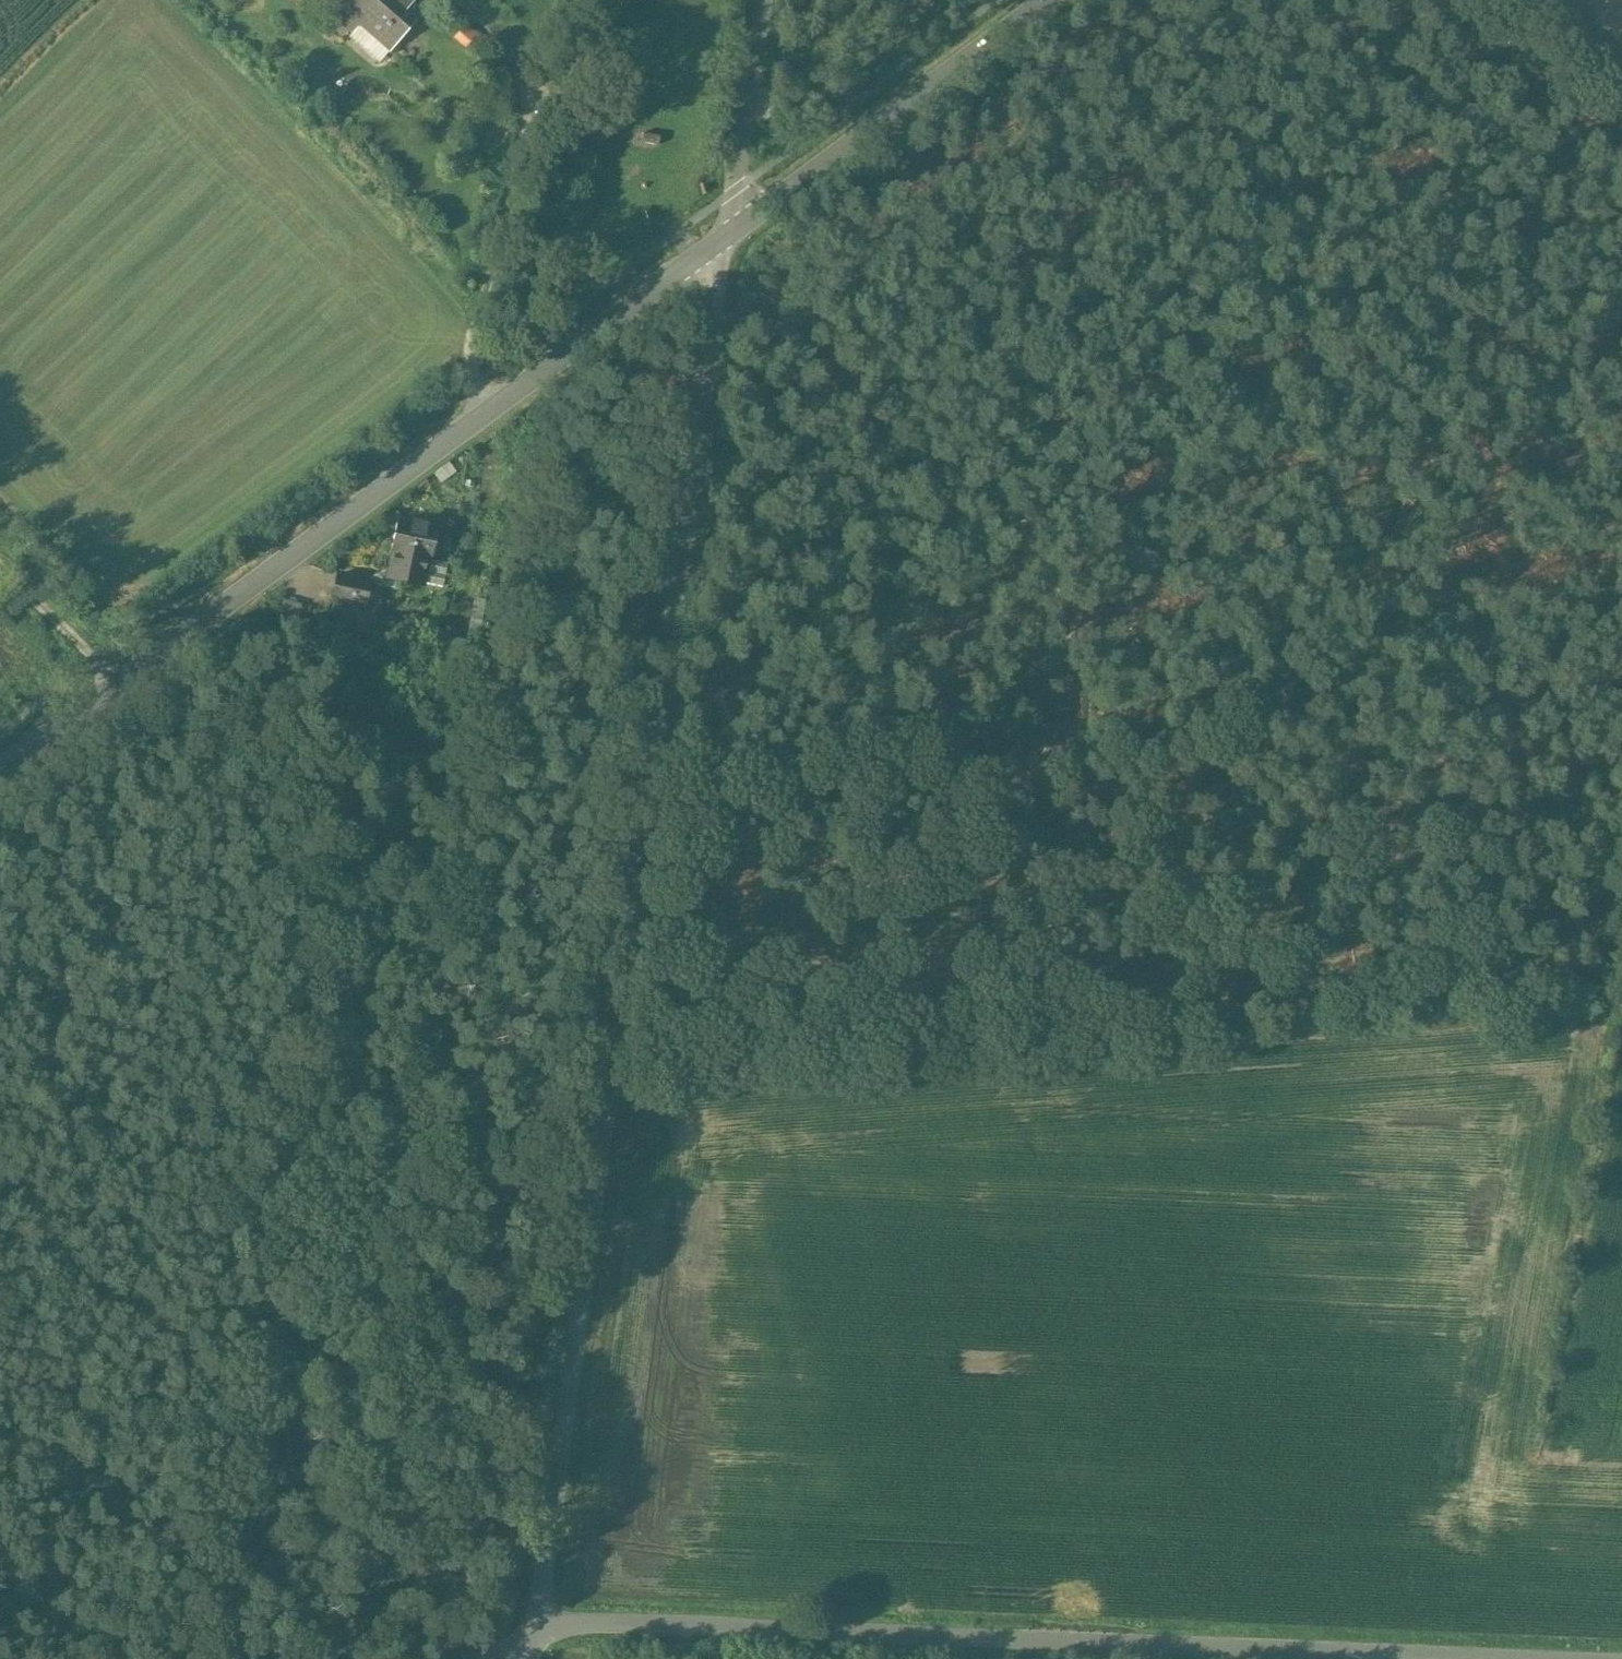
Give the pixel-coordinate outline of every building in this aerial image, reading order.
[(414,0),(334,0),(325,9),(353,33),(350,36),(379,61),(390,49),(390,50),(425,10),(414,0)] [(432,527),(392,520),(386,554),(386,555),(386,554),(423,561),(425,562),(426,559),(432,527)] [(423,561),(386,554),(386,555),(388,555),(384,577),(419,584),(419,583),(423,561)] [(447,563),(426,559),(425,562),(423,561),(419,583),(442,587),(447,563)] [(365,582),(335,576),(330,601),(360,607),(365,582)]
